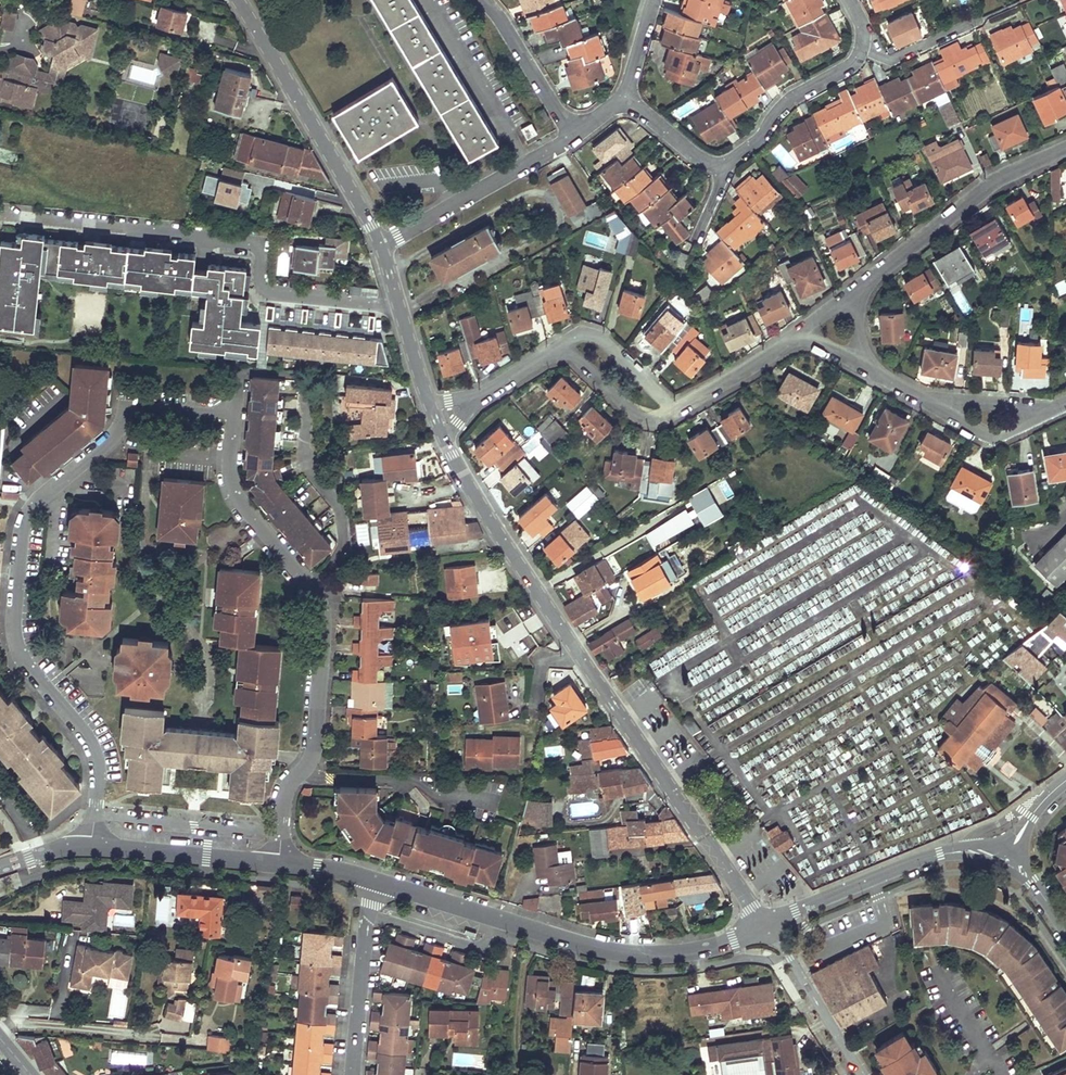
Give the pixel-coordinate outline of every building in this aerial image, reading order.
[(67,13),(81,16),(86,0),(71,0),(67,13)] [(497,141),(412,0),(376,0),(470,157),(497,141)] [(555,5),(554,0),(521,0),(523,7),(525,16),(534,13),(555,5)] [(686,7),(685,7),(683,14),(701,20),(714,24),(718,11),(727,13),(730,4),(721,2),(722,0),(689,0),(686,7)] [(794,19),(795,18),(799,25),(823,13),(819,5),(823,3),(821,0),(784,0),(794,19)] [(875,9),(887,5),(887,6),(895,3),(895,1),(898,0),(872,0),(875,9)] [(564,9),(562,3),(555,5),(534,13),(537,21),(534,22),(536,29),(542,27),(546,26),(567,19),(564,9)] [(5,6),(0,28),(13,31),(18,9),(5,6)] [(158,24),(183,31),(184,24),(187,13),(163,6),(158,24)] [(574,16),(571,7),(564,9),(567,19),(574,16)] [(701,20),(683,14),(667,9),(665,15),(667,16),(664,25),(665,26),(696,36),(701,20)] [(897,44),(921,33),(911,11),(887,22),(897,44)] [(825,12),(823,13),(799,25),(802,31),(792,37),(796,43),(793,45),(801,58),(820,48),(821,50),(828,46),(827,44),(839,38),(825,12)] [(567,42),(582,37),(579,28),(574,16),(567,19),(546,26),(549,35),(551,41),(559,38),(562,44),(567,42)] [(80,55),(87,57),(92,58),(100,30),(84,26),(80,28),(77,24),(61,20),(59,28),(52,26),(51,25),(43,31),(48,40),(46,50),(48,50),(54,52),(57,51),(59,54),(56,56),(54,62),(54,64),(68,68),(70,61),(80,55)] [(1002,29),(1006,37),(994,43),(1004,63),(1016,57),(1019,62),(1021,63),(1033,57),(1034,53),(1030,45),(1033,43),(1036,49),(1042,46),(1039,41),(1033,29),(1029,22),(1021,26),(1020,25),(1012,29),(1010,26),(1002,29)] [(587,25),(579,28),(582,37),(591,34),(587,25)] [(662,42),(671,44),(694,52),(699,37),(696,36),(665,26),(663,32),(665,33),(662,42)] [(1039,41),(1044,39),(1038,27),(1033,29),(1039,41)] [(1006,37),(1002,29),(1002,28),(990,34),(994,43),(1006,37)] [(604,53),(597,32),(591,34),(582,37),(567,42),(570,50),(572,56),(582,53),(584,60),(596,56),(604,53)] [(934,64),(943,84),(951,80),(962,75),(962,73),(974,67),(973,65),(981,61),(974,45),(967,49),(966,46),(960,48),(957,41),(941,49),(945,59),(934,64)] [(757,49),(756,47),(743,55),(747,60),(772,44),(770,42),(757,49)] [(665,74),(693,83),(698,66),(702,54),(694,52),(671,44),(664,65),(668,66),(665,74)] [(779,72),(787,67),(784,63),(777,52),(772,44),(747,60),(754,71),(764,87),(782,76),(779,72)] [(191,54),(204,58),(206,50),(193,46),(191,54)] [(783,47),(777,52),(784,63),(791,59),(783,47)] [(54,52),(48,50),(54,62),(56,56),(59,54),(57,51),(54,52)] [(161,53),(159,62),(179,67),(181,58),(161,53)] [(574,88),(603,77),(596,56),(584,60),(582,53),(572,56),(567,58),(570,66),(567,67),(574,88)] [(11,58),(8,70),(24,74),(35,77),(37,70),(39,65),(34,59),(18,54),(11,58)] [(702,54),(698,66),(706,69),(710,57),(702,54)] [(70,61),(68,68),(87,57),(80,55),(70,61)] [(914,74),(907,77),(919,103),(933,96),(933,95),(946,89),(943,84),(934,64),(932,60),(912,70),(914,74)] [(167,75),(176,78),(179,67),(159,62),(167,75)] [(1051,69),(1058,84),(1065,81),(1065,68),(1063,63),(1051,69)] [(37,78),(64,84),(68,68),(54,64),(52,74),(37,70),(35,77),(37,78)] [(22,82),(24,74),(8,70),(1,68),(0,70),(0,99),(1,95),(9,96),(12,102),(29,106),(35,85),(22,82)] [(226,68),(221,88),(249,95),(251,86),(249,85),(249,84),(252,74),(246,73),(226,68)] [(186,71),(185,78),(194,81),(199,82),(201,74),(196,73),(186,71)] [(756,93),(764,88),(764,87),(754,71),(738,81),(738,82),(729,88),(728,87),(714,95),(717,100),(728,116),(746,105),(747,107),(760,99),(756,93)] [(22,82),(35,85),(37,78),(35,77),(24,74),(22,82)] [(359,155),(417,121),(391,77),(333,112),(359,155)] [(879,86),(889,107),(892,114),(904,109),(905,109),(919,103),(907,77),(900,81),(898,77),(879,86)] [(736,78),(725,84),(728,87),(729,88),(738,82),(738,81),(736,78)] [(858,91),(850,95),(861,118),(862,120),(876,114),(876,113),(889,107),(879,86),(875,78),(856,87),(858,91)] [(943,84),(946,89),(954,85),(951,80),(943,84)] [(1058,84),(1033,96),(1045,121),(1055,116),(1054,114),(1065,108),(1065,102),(1064,99),(1065,98),(1065,84),(1059,87),(1058,84)] [(244,104),(246,105),(249,95),(221,88),(215,108),(236,113),(241,114),(244,105),(244,104)] [(826,105),(812,112),(813,116),(822,135),(842,126),(843,129),(850,125),(850,124),(861,118),(850,95),(847,88),(839,92),(842,98),(844,101),(827,109),(826,105)] [(844,101),(842,98),(826,105),(827,109),(844,101)] [(717,139),(735,128),(728,116),(717,100),(692,116),(707,140),(715,135),(717,139)] [(950,124),(960,120),(950,100),(941,104),(950,124)] [(938,106),(947,126),(950,124),(941,104),(938,106)] [(549,118),(544,108),(543,108),(536,113),(542,122),(549,118)] [(668,113),(673,120),(680,116),(675,108),(668,113)] [(989,137),(994,150),(1002,146),(1026,135),(1017,114),(992,125),(996,133),(989,137)] [(796,129),(787,132),(799,158),(807,154),(807,155),(827,146),(826,142),(822,135),(813,116),(806,119),(807,119),(794,125),(796,129)] [(527,137),(537,132),(531,122),(521,127),(527,137)] [(842,126),(822,135),(826,142),(845,133),(843,129),(842,126)] [(599,160),(593,165),(599,172),(601,170),(617,157),(622,163),(629,157),(633,153),(628,147),(631,144),(623,134),(624,133),(619,127),(594,147),(594,148),(592,150),(599,160)] [(249,160),(249,161),(282,169),(288,144),(244,133),(237,157),(249,160)] [(1026,135),(1002,146),(1004,150),(1028,139),(1026,135)] [(971,166),(958,139),(938,149),(929,153),(942,180),(971,166)] [(929,153),(938,149),(935,142),(925,146),(929,153)] [(305,149),(288,144),(282,169),(298,173),(305,149)] [(298,173),(329,181),(313,151),(305,149),(298,173)] [(984,164),(990,161),(987,153),(981,155),(984,164)] [(633,162),(629,157),(622,163),(617,157),(601,170),(607,178),(604,180),(612,190),(615,187),(640,168),(640,167),(635,160),(633,162)] [(779,164),(771,171),(780,182),(788,175),(779,164)] [(238,200),(248,202),(250,191),(246,190),(248,183),(242,181),(245,172),(224,166),(221,178),(207,174),(203,191),(217,194),(216,196),(237,202),(238,200)] [(1059,200),(1059,166),(1050,170),(1050,201),(1059,200)] [(569,215),(585,206),(562,167),(547,175),(569,215)] [(644,173),(640,168),(615,187),(626,200),(630,197),(652,179),(646,171),(644,173)] [(737,190),(741,195),(758,215),(768,207),(781,195),(762,174),(756,179),(753,176),(737,190)] [(657,175),(652,179),(630,197),(641,210),(643,208),(665,190),(661,185),(664,183),(657,175)] [(794,175),(781,182),(795,197),(805,187),(794,175)] [(891,181),(905,212),(932,199),(924,181),(913,187),(909,178),(901,182),(899,177),(891,181)] [(312,210),(317,190),(287,182),(279,215),(297,220),(309,222),(312,210)] [(677,199),(668,188),(665,190),(643,208),(656,225),(662,221),(673,212),(668,207),(677,199)] [(317,190),(312,210),(315,211),(320,190),(317,190)] [(668,207),(673,212),(662,221),(677,240),(688,231),(684,226),(678,219),(685,213),(693,206),(684,194),(677,199),(668,207)] [(716,231),(723,239),(733,249),(748,236),(749,237),(756,232),(755,231),(765,223),(758,215),(741,195),(735,201),(739,205),(742,209),(736,214),(728,222),(727,221),(716,231)] [(606,213),(607,212),(599,198),(585,206),(592,220),(601,215),(606,213)] [(1016,203),(1014,200),(1006,205),(1017,223),(1032,214),(1034,217),(1040,212),(1033,201),(1027,204),(1023,199),(1016,203)] [(872,230),(876,238),(896,228),(883,202),(864,211),(862,205),(853,209),(864,233),(872,230)] [(742,209),(739,205),(733,210),(736,214),(742,209)] [(625,222),(614,208),(607,212),(606,213),(620,238),(617,249),(626,252),(632,230),(625,222)] [(614,238),(612,248),(617,249),(620,238),(606,213),(601,215),(614,238)] [(678,219),(684,226),(691,220),(685,213),(678,219)] [(993,252),(1011,242),(994,214),(986,219),(988,222),(971,232),(984,254),(991,249),(993,252)] [(487,224),(430,257),(437,270),(442,278),(500,246),(487,224)] [(849,240),(847,234),(844,229),(840,232),(845,242),(849,240)] [(638,237),(632,230),(626,252),(634,255),(638,237)] [(845,264),(866,254),(854,230),(847,234),(849,240),(845,242),(840,232),(831,236),(836,246),(831,248),(837,262),(843,259),(845,264)] [(196,254),(179,252),(179,254),(171,253),(171,256),(162,255),(162,250),(96,244),(95,248),(86,247),(86,244),(78,243),(79,242),(45,238),(45,235),(23,233),(22,243),(1,240),(0,254),(0,324),(35,328),(42,268),(75,272),(75,277),(109,281),(109,276),(126,277),(125,289),(142,291),(143,284),(176,288),(176,283),(193,285),(195,268),(196,254)] [(973,252),(965,238),(958,242),(966,256),(973,252)] [(739,256),(733,249),(723,239),(707,253),(710,255),(703,261),(722,282),(744,262),(739,256)] [(957,281),(974,271),(966,256),(958,242),(950,247),(952,250),(935,260),(947,281),(955,277),(957,281)] [(318,266),(333,267),(333,266),(334,256),(336,245),(319,243),(319,246),(297,244),(295,269),(318,271),(318,266)] [(675,264),(683,268),(689,255),(681,251),(675,264)] [(739,256),(744,262),(747,260),(742,254),(739,256)] [(789,258),(777,264),(787,283),(794,280),(801,294),(821,285),(820,282),(823,280),(812,256),(792,265),(789,258)] [(195,268),(193,285),(191,301),(207,303),(205,323),(193,321),(191,345),(226,348),(227,345),(249,348),(248,351),(259,352),(261,323),(241,321),(247,268),(211,264),(210,270),(195,268)] [(599,272),(600,268),(594,266),(593,270),(589,269),(586,278),(584,287),(581,298),(601,304),(609,275),(599,272)] [(932,291),(940,286),(930,268),(923,273),(922,271),(904,282),(914,298),(931,288),(932,291)] [(535,294),(532,295),(538,314),(547,311),(547,312),(553,311),(555,316),(568,312),(559,282),(543,286),(540,288),(537,281),(531,283),(535,294)] [(350,294),(362,295),(362,287),(351,285),(350,294)] [(699,304),(711,294),(704,286),(692,296),(699,304)] [(641,306),(644,294),(624,288),(618,309),(636,314),(639,305),(641,306)] [(781,314),(790,310),(780,290),(763,298),(766,303),(758,307),(766,322),(774,318),(773,315),(780,312),(781,314)] [(538,314),(532,295),(531,291),(515,296),(518,306),(507,310),(513,328),(526,324),(525,319),(530,317),(530,316),(538,314)] [(766,303),(763,298),(756,302),(758,307),(766,303)] [(1008,326),(1010,307),(1000,306),(1000,310),(993,309),(992,318),(1000,319),(1000,325),(1008,326)] [(885,330),(882,330),(883,339),(899,338),(898,330),(903,330),(902,311),(880,313),(881,322),(884,322),(885,330)] [(473,314),(458,318),(465,340),(470,358),(479,355),(480,359),(483,358),(484,360),(502,355),(501,352),(510,349),(504,330),(495,332),(495,334),(481,339),(473,314)] [(746,318),(754,334),(761,331),(753,315),(746,318)] [(731,329),(724,333),(731,347),(739,343),(737,340),(745,337),(746,340),(754,336),(754,334),(746,318),(745,316),(728,324),(731,329)] [(691,325),(684,319),(674,331),(658,318),(644,334),(654,343),(656,341),(662,346),(665,343),(672,348),(691,325)] [(731,329),(728,324),(727,322),(719,326),(722,333),(724,333),(731,329)] [(278,326),(270,325),(267,350),(284,352),(286,329),(277,328),(278,326)] [(699,331),(691,325),(672,348),(678,354),(677,356),(683,362),(681,365),(691,373),(705,356),(703,355),(709,349),(694,337),(699,331)] [(294,327),(287,327),(286,329),(284,352),(301,354),(303,331),(294,330),(294,327)] [(311,329),(303,328),(303,331),(301,354),(317,356),(320,332),(311,331),(311,329)] [(328,331),(320,330),(320,332),(317,356),(334,357),(337,334),(328,333),(328,331)] [(694,337),(709,349),(713,344),(699,331),(694,337)] [(958,345),(967,346),(968,332),(959,331),(958,345)] [(345,333),(337,332),(337,334),(334,357),(351,359),(354,336),(345,335),(345,333)] [(362,334),(354,334),(354,336),(351,359),(368,361),(371,338),(362,337),(362,334)] [(740,346),(747,342),(746,340),(745,337),(737,340),(739,343),(740,346)] [(1051,349),(1058,346),(1061,344),(1058,337),(1051,339),(1051,349)] [(382,339),(371,338),(368,361),(389,363),(382,339)] [(463,360),(470,358),(465,340),(456,343),(457,346),(438,352),(444,372),(461,367),(460,365),(464,364),(463,360)] [(932,348),(948,351),(950,343),(933,340),(932,348)] [(1040,357),(1041,342),(1018,341),(1016,367),(1021,368),(1020,373),(1044,374),(1044,364),(1039,364),(1040,357)] [(948,351),(932,348),(925,347),(921,370),(953,376),(957,352),(948,351)] [(993,355),(993,350),(974,348),(973,370),(983,371),(983,368),(991,368),(991,371),(999,372),(1000,356),(993,355)] [(683,362),(677,356),(674,359),(681,365),(683,362)] [(108,368),(76,365),(73,405),(22,446),(25,450),(13,460),(17,465),(24,474),(28,479),(41,469),(43,472),(49,468),(57,461),(62,457),(70,450),(80,442),(88,436),(93,432),(101,425),(104,422),(106,401),(107,391),(107,385),(108,375),(108,368)] [(667,381),(672,377),(666,372),(662,376),(667,381)] [(819,388),(790,372),(779,393),(807,409),(819,388)] [(547,390),(567,409),(581,394),(561,375),(547,390)] [(279,379),(253,376),(252,391),(278,393),(279,379)] [(396,398),(392,397),(392,389),(351,385),(347,385),(346,397),(347,397),(350,398),(349,405),(351,406),(365,407),(364,421),(358,422),(358,425),(359,436),(376,434),(387,435),(389,416),(394,416),(395,407),(396,398)] [(278,393),(252,391),(251,406),(277,408),(278,393)] [(823,414),(851,429),(853,430),(863,413),(833,396),(823,414)] [(277,408),(251,406),(250,420),(276,423),(277,408)] [(579,420),(597,438),(612,424),(593,406),(579,420)] [(724,422),(717,427),(728,444),(736,439),(734,435),(751,424),(739,406),(721,418),(724,422)] [(878,422),(870,438),(891,449),(908,419),(886,407),(880,418),(876,417),(874,420),(878,422)] [(540,431),(548,441),(562,426),(555,419),(554,420),(550,416),(537,428),(540,431)] [(276,423),(250,420),(248,435),(274,438),(276,423)] [(95,435),(103,428),(101,425),(93,432),(95,435)] [(359,436),(358,425),(346,426),(348,437),(359,436)] [(569,433),(562,426),(548,441),(555,450),(569,433)] [(728,444),(717,427),(709,432),(707,427),(689,439),(700,457),(718,445),(721,448),(728,444)] [(853,430),(851,429),(842,445),(851,450),(854,444),(859,434),(853,430)] [(550,454),(555,450),(548,441),(540,431),(536,438),(544,447),(543,448),(548,453),(549,453),(550,454)] [(928,431),(920,446),(925,449),(923,454),(941,464),(952,444),(928,431)] [(495,459),(500,465),(520,448),(513,441),(504,449),(501,445),(491,434),(475,448),(485,458),(490,464),(495,459)] [(274,438),(248,435),(247,450),(273,452),(274,438)] [(83,445),(91,438),(88,436),(80,442),(83,445)] [(510,437),(501,445),(504,449),(513,441),(510,437)] [(527,455),(520,448),(500,465),(506,472),(501,476),(510,486),(515,492),(531,479),(533,481),(540,475),(524,457),(527,455)] [(548,453),(543,448),(539,451),(545,457),(548,453)] [(65,460),(73,453),(70,450),(62,457),(65,460)] [(272,467),(273,452),(247,450),(246,465),(251,465),(272,467)] [(632,476),(631,487),(640,489),(644,459),(636,458),(637,453),(615,450),(614,461),(606,460),(604,477),(618,479),(619,474),(632,476)] [(1050,480),(1065,477),(1065,451),(1045,454),(1050,480)] [(127,464),(138,465),(139,453),(128,452),(127,464)] [(383,456),(386,477),(403,475),(403,478),(417,477),(415,462),(414,453),(383,456)] [(653,461),(644,459),(640,489),(649,490),(651,476),(671,479),(675,459),(654,456),(653,461)] [(51,471),(60,464),(57,461),(49,468),(51,471)] [(21,477),(24,474),(17,465),(14,468),(21,477)] [(275,477),(272,467),(251,465),(250,473),(255,474),(257,482),(262,488),(275,477)] [(272,467),(275,477),(282,475),(279,465),(272,467)] [(962,494),(973,500),(981,504),(992,482),(962,466),(951,488),(962,494)] [(868,479),(883,487),(890,476),(875,467),(868,479)] [(1008,472),(1013,504),(1038,500),(1033,469),(1008,472)] [(897,480),(890,476),(883,487),(891,492),(897,480)] [(258,491),(254,494),(263,505),(284,488),(275,477),(262,488),(258,491)] [(378,514),(389,513),(388,497),(386,477),(362,479),(365,515),(378,514)] [(164,478),(158,535),(196,538),(198,522),(200,522),(204,481),(164,478)] [(262,488),(257,482),(253,485),(258,491),(262,488)] [(573,510),(594,493),(589,488),(588,486),(568,504),(573,510)] [(600,495),(592,486),(589,488),(594,493),(597,497),(600,495)] [(284,488),(263,505),(273,516),(294,499),(284,488)] [(706,488),(690,498),(705,523),(721,513),(706,488)] [(579,518),(600,500),(597,497),(594,493),(573,510),(579,518)] [(973,500),(962,494),(959,501),(962,505),(965,506),(970,506),(973,500)] [(294,499),(273,516),(283,528),(303,511),(294,499)] [(519,517),(533,533),(549,520),(535,503),(519,517)] [(389,513),(378,514),(382,551),(411,548),(411,543),(467,537),(482,535),(476,521),(465,522),(464,516),(463,507),(406,512),(389,513)] [(65,619),(69,619),(68,625),(103,628),(104,622),(110,623),(112,602),(106,601),(107,585),(110,586),(110,580),(114,580),(116,560),(112,560),(113,554),(110,553),(111,538),(118,538),(120,518),(113,517),(113,511),(79,508),(79,514),(72,513),(70,534),(77,535),(75,566),(71,565),(70,577),(74,577),(73,590),(64,589),(61,615),(65,619)] [(685,509),(661,523),(668,536),(692,521),(685,509)] [(303,511),(283,528),(292,539),(313,522),(303,511)] [(589,536),(575,520),(568,526),(572,531),(564,537),(560,533),(545,546),(552,555),(559,562),(589,536)] [(323,533),(313,522),(292,539),(302,550),(323,533)] [(564,537),(572,531),(568,526),(560,533),(564,537)] [(333,545),(323,533),(302,550),(312,562),(333,545)] [(1035,565),(1057,586),(1065,576),(1065,533),(1035,565)] [(661,577),(666,574),(670,572),(659,552),(650,557),(661,577)] [(655,594),(672,585),(666,574),(661,577),(650,557),(628,569),(643,597),(654,591),(655,594)] [(612,576),(603,560),(594,565),(603,581),(612,576)] [(450,598),(477,594),(475,573),(474,564),(446,567),(450,598)] [(603,581),(594,565),(577,575),(582,584),(587,593),(588,592),(594,589),(604,583),(603,581)] [(240,643),(235,700),(243,701),(242,714),(274,717),(281,647),(253,644),(260,571),(220,567),(215,625),(222,625),(221,641),(240,643)] [(601,602),(612,596),(604,583),(594,589),(601,602)] [(654,591),(643,597),(645,599),(655,594),(654,591)] [(598,611),(588,592),(587,593),(566,606),(572,616),(576,623),(598,611)] [(1050,602),(1055,597),(1050,593),(1045,599),(1050,602)] [(362,616),(354,616),(354,625),(361,626),(366,626),(378,626),(378,615),(382,610),(392,610),(393,599),(367,598),(367,607),(362,606),(362,616)] [(1060,608),(1050,618),(1065,632),(1065,614),(1060,608)] [(635,629),(629,618),(590,642),(595,651),(601,649),(605,647),(610,656),(615,653),(616,655),(624,650),(617,639),(635,629)] [(494,632),(492,619),(451,624),(454,648),(483,645),(484,650),(496,649),(494,632)] [(392,627),(378,626),(366,626),(366,635),(361,634),(361,643),(353,643),(353,653),(361,653),(365,653),(377,653),(378,641),(382,637),(392,637),(392,627)] [(657,627),(636,640),(641,648),(662,635),(657,627)] [(151,694),(151,689),(164,691),(164,683),(169,679),(172,654),(168,649),(168,642),(123,638),(123,645),(117,649),(115,674),(119,678),(118,686),(131,688),(131,692),(151,694)] [(1004,657),(1033,685),(1045,673),(1029,658),(1031,656),(1018,644),(1004,657)] [(391,654),(377,653),(365,653),(365,662),(360,662),(360,670),(352,670),(352,680),(376,680),(377,669),(381,664),(391,664),(391,654)] [(563,679),(564,670),(550,668),(549,677),(560,678),(563,679)] [(559,686),(560,678),(549,677),(548,684),(559,686)] [(1017,701),(993,679),(984,686),(1007,707),(1010,710),(1017,701)] [(384,708),(385,681),(376,680),(352,680),(352,688),(355,689),(355,698),(355,707),(377,708),(384,708)] [(485,707),(487,722),(509,720),(507,711),(505,711),(503,697),(506,696),(503,680),(476,684),(479,708),(485,707)] [(577,693),(570,683),(553,694),(558,701),(551,706),(553,708),(562,721),(563,724),(572,718),(587,708),(577,693)] [(1003,711),(1007,707),(984,686),(981,688),(978,687),(964,704),(958,698),(944,716),(948,719),(945,722),(950,731),(944,738),(945,739),(938,748),(959,765),(960,764),(963,764),(964,762),(973,770),(982,760),(981,758),(982,756),(975,749),(980,742),(988,748),(990,746),(992,747),(1015,721),(1007,715),(1003,711)] [(0,692),(0,745),(12,759),(22,772),(33,784),(32,787),(32,790),(36,794),(38,791),(53,809),(79,787),(59,762),(38,737),(22,719),(23,717),(24,715),(23,713),(22,711),(11,697),(7,700),(0,692)] [(127,782),(160,785),(162,763),(159,763),(160,756),(164,756),(164,758),(191,760),(194,727),(167,724),(164,726),(161,723),(163,711),(124,707),(122,738),(126,738),(126,745),(126,751),(130,751),(129,762),(127,782)] [(376,735),(377,708),(355,707),(346,707),(346,715),(350,715),(354,715),(354,724),(353,734),(376,735)] [(485,707),(479,708),(481,723),(487,722),(485,707)] [(1065,715),(1064,715),(1062,714),(1058,710),(1044,723),(1040,719),(1042,717),(1035,711),(1032,714),(1065,747),(1065,716),(1065,715)] [(24,715),(23,717),(22,719),(28,725),(32,722),(22,711),(23,713),(24,715)] [(234,730),(207,728),(204,761),(231,763),(231,761),(236,762),(235,768),(232,768),(230,791),(262,793),(263,774),(264,763),(268,764),(269,757),(269,751),(275,751),(277,720),(274,720),(274,717),(242,714),(240,731),(238,733),(234,730)] [(690,716),(683,721),(693,735),(700,730),(690,716)] [(623,744),(611,726),(590,728),(591,738),(577,739),(579,752),(581,752),(583,759),(591,758),(596,757),(628,751),(623,744)] [(204,761),(207,728),(194,727),(191,760),(204,761)] [(42,734),(38,737),(59,762),(63,759),(42,734)] [(387,741),(387,735),(376,735),(353,734),(353,745),(362,745),(365,745),(364,764),(386,765),(387,741)] [(519,765),(520,737),(493,736),(493,739),(465,738),(464,767),(492,768),(492,764),(519,765)] [(986,762),(996,750),(992,747),(990,746),(988,748),(980,742),(975,749),(982,756),(981,758),(982,760),(986,762)] [(9,762),(12,759),(0,745),(0,751),(9,762)] [(599,770),(596,757),(591,758),(583,759),(584,765),(592,764),(593,771),(599,770)] [(574,766),(575,773),(578,773),(581,773),(593,771),(592,764),(584,765),(574,766)] [(647,779),(638,766),(620,768),(625,792),(652,786),(647,779)] [(593,771),(581,773),(584,787),(602,785),(604,796),(625,792),(620,768),(599,770),(593,771)] [(22,772),(19,774),(32,790),(32,787),(33,784),(22,772)] [(500,870),(505,855),(503,854),(503,853),(495,850),(496,848),(477,842),(475,844),(463,841),(465,835),(454,832),(454,829),(454,826),(450,825),(448,830),(447,835),(442,834),(443,829),(439,827),(432,825),(431,831),(420,827),(412,825),(413,823),(397,817),(395,822),(386,819),(384,818),(376,808),(377,805),(377,788),(340,787),(339,799),(339,806),(343,810),(340,812),(360,841),(363,839),(367,844),(387,850),(388,846),(401,850),(400,854),(424,862),(425,860),(451,868),(451,870),(475,877),(476,876),(494,881),(498,870),(500,870)] [(38,791),(36,794),(50,811),(53,809),(38,791)] [(552,826),(553,801),(524,800),(523,825),(552,826)] [(377,805),(376,808),(384,818),(386,819),(385,810),(377,805)] [(659,814),(660,820),(674,818),(666,805),(659,814)] [(620,810),(622,825),(627,824),(628,832),(645,831),(644,822),(644,818),(637,819),(631,819),(629,809),(620,810)] [(631,819),(637,819),(635,809),(629,809),(631,819)] [(336,815),(356,843),(360,841),(340,812),(336,815)] [(622,825),(605,827),(590,828),(594,857),(608,855),(607,845),(606,840),(618,839),(619,844),(646,842),(646,843),(664,841),(664,839),(687,837),(674,818),(660,820),(644,822),(645,831),(628,832),(627,824),(622,825)] [(768,831),(772,837),(771,839),(779,849),(794,841),(788,829),(783,831),(779,824),(768,831)] [(1055,833),(1059,838),(1055,857),(1050,860),(1065,884),(1065,826),(1055,833)] [(555,843),(534,846),(537,868),(547,867),(548,876),(549,884),(575,881),(572,861),(558,863),(555,843)] [(387,850),(400,854),(401,850),(388,846),(387,850)] [(424,862),(451,870),(451,868),(425,860),(424,862)] [(547,867),(537,868),(538,877),(548,876),(547,867)] [(704,873),(694,874),(673,877),(675,892),(687,903),(688,903),(710,900),(708,887),(720,885),(712,872),(704,873)] [(673,877),(641,883),(643,897),(675,892),(673,877)] [(86,902),(66,900),(64,919),(85,921),(84,930),(88,930),(106,932),(109,905),(125,906),(128,883),(105,881),(105,884),(94,883),(93,899),(87,898),(86,902)] [(134,884),(128,883),(125,906),(132,907),(134,884)] [(643,897),(641,883),(622,886),(627,915),(646,912),(643,897)] [(587,891),(579,891),(580,901),(603,899),(602,889),(587,890),(587,891)] [(219,933),(222,896),(179,894),(178,912),(202,913),(200,931),(219,933)] [(300,908),(301,897),(291,896),(290,907),(300,908)] [(534,910),(537,897),(523,898),(522,906),(534,910)] [(604,917),(619,916),(617,897),(615,898),(603,899),(580,901),(581,913),(590,912),(590,916),(604,914),(604,917)] [(1051,981),(1053,979),(1050,974),(1043,966),(1033,952),(1028,945),(1026,943),(1007,926),(995,918),(986,912),(974,909),(973,912),(966,910),(967,907),(963,906),(950,903),(942,903),(942,906),(935,906),(935,903),(930,903),(912,904),(913,927),(917,927),(917,934),(925,934),(925,939),(938,939),(938,936),(947,936),(948,934),(954,936),(953,938),(966,941),(967,940),(975,943),(982,947),(981,949),(988,953),(988,952),(1005,967),(1003,970),(1005,972),(1007,970),(1011,976),(1010,977),(1023,994),(1024,993),(1050,1031),(1048,1033),(1054,1042),(1059,1038),(1063,1044),(1065,1043),(1065,997),(1057,984),(1054,986),(1051,981)] [(28,925),(0,923),(0,960),(43,962),(46,939),(27,937),(28,925)] [(344,934),(305,931),(303,946),(328,948),(329,942),(343,943),(344,934)] [(390,941),(386,951),(383,951),(382,953),(384,957),(381,968),(382,968),(396,972),(407,935),(403,933),(399,932),(395,942),(390,941)] [(973,946),(975,943),(967,940),(966,941),(953,938),(954,936),(948,934),(947,936),(938,936),(938,939),(949,939),(973,946)] [(407,935),(396,972),(410,977),(418,949),(412,948),(415,937),(411,936),(407,935)] [(418,949),(410,977),(424,981),(435,943),(431,942),(427,941),(424,951),(418,949)] [(115,950),(78,943),(70,985),(90,988),(93,971),(128,978),(133,954),(124,952),(122,949),(117,949),(115,950)] [(435,943),(424,981),(437,985),(446,958),(440,956),(443,946),(439,945),(435,943)] [(982,947),(975,943),(973,946),(986,955),(988,953),(981,949),(982,947)] [(841,1023),(886,999),(869,967),(879,961),(869,944),(811,973),(812,974),(822,990),(834,1011),(841,1023)] [(328,948),(303,946),(302,961),(341,963),(342,955),(328,954),(328,948)] [(164,986),(173,986),(188,988),(188,979),(189,979),(191,960),(193,960),(194,950),(176,949),(175,958),(163,957),(162,968),(165,968),(164,986)] [(446,958),(437,985),(451,990),(452,986),(463,952),(459,951),(455,950),(452,960),(446,958)] [(463,952),(452,986),(467,990),(474,967),(469,965),(472,955),(470,954),(463,952)] [(1005,967),(988,952),(988,953),(986,955),(1003,970),(1005,967)] [(211,985),(217,986),(215,996),(233,999),(237,982),(231,981),(232,974),(248,976),(251,957),(234,955),(234,956),(218,954),(216,971),(213,971),(211,985)] [(341,963),(302,961),(300,975),(325,977),(326,970),(340,972),(341,963)] [(504,998),(507,970),(491,968),(490,975),(484,974),(477,1002),(488,1002),(489,996),(504,998)] [(1005,972),(1048,1033),(1050,1031),(1024,993),(1023,994),(1010,977),(1011,976),(1007,970),(1005,972)] [(325,977),(300,975),(299,990),(302,990),(338,992),(339,984),(325,982),(325,977)] [(556,999),(557,982),(549,981),(545,981),(545,976),(528,975),(526,1005),(548,1007),(548,999),(556,999)] [(759,984),(758,976),(746,978),(747,986),(759,984)] [(237,982),(233,999),(240,1001),(243,983),(237,982)] [(548,1007),(562,1008),(563,982),(557,982),(556,999),(548,999),(548,1007)] [(575,990),(575,983),(563,982),(562,1008),(573,1008),(575,990)] [(776,1011),(772,982),(759,984),(747,986),(738,987),(742,1012),(742,1015),(742,1016),(776,1011)] [(742,1012),(738,987),(689,995),(692,1014),(722,1009),(723,1018),(742,1015),(742,1012)] [(411,992),(374,989),(373,998),(384,999),(383,1005),(410,1008),(411,992)] [(302,990),(300,1004),(323,1006),(323,1000),(337,1001),(338,992),(302,990)] [(602,991),(575,990),(573,1008),(573,1015),(573,1017),(601,1019),(602,991)] [(165,1016),(181,1020),(185,1007),(186,998),(178,998),(177,1005),(169,1003),(165,1016)] [(323,1006),(300,1004),(299,1019),(335,1022),(336,1013),(322,1012),(323,1006)] [(383,1011),(372,1010),(371,1019),(408,1022),(410,1008),(383,1005),(383,1011)] [(481,1031),(482,1017),(474,1017),(474,1010),(432,1009),(431,1029),(440,1030),(440,1034),(451,1034),(451,1030),(458,1030),(458,1034),(457,1038),(470,1038),(471,1031),(481,1031)] [(335,1022),(299,1019),(298,1034),(320,1036),(321,1030),(335,1031),(335,1022)] [(407,1037),(408,1022),(371,1019),(371,1027),(381,1028),(381,1034),(407,1037)] [(570,1052),(572,1021),(550,1019),(549,1028),(556,1029),(555,1036),(554,1051),(570,1052)] [(710,1036),(724,1035),(723,1027),(709,1029),(710,1036)] [(481,1043),(481,1031),(471,1031),(470,1038),(457,1038),(457,1042),(481,1043)] [(904,1032),(877,1048),(881,1055),(888,1066),(886,1068),(890,1074),(935,1074),(933,1072),(937,1069),(926,1049),(920,1052),(915,1043),(914,1041),(911,1043),(904,1032)] [(208,1049),(230,1051),(230,1043),(223,1043),(224,1035),(209,1034),(208,1049)] [(320,1036),(298,1034),(296,1049),(332,1051),(333,1043),(320,1042),(320,1036)] [(380,1041),(369,1040),(369,1048),(406,1052),(406,1051),(407,1037),(381,1034),(380,1041)] [(37,1042),(35,1037),(18,1035),(16,1037),(32,1057),(36,1054),(41,1067),(55,1062),(46,1038),(37,1042)] [(791,1035),(709,1047),(711,1060),(720,1059),(722,1074),(799,1074),(796,1051),(793,1051),(791,1035)] [(609,1045),(621,1044),(620,1036),(609,1037),(609,1045)] [(1059,1038),(1054,1042),(1059,1048),(1063,1044),(1059,1038)] [(920,1052),(926,1049),(920,1040),(915,1043),(920,1052)] [(90,1048),(101,1049),(102,1041),(94,1041),(93,1045),(90,1045),(90,1048)] [(588,1042),(587,1054),(604,1055),(605,1044),(588,1042)] [(258,1046),(257,1053),(259,1053),(265,1054),(266,1046),(258,1046)] [(406,1052),(369,1048),(368,1057),(379,1058),(378,1064),(404,1067),(406,1052)] [(332,1051),(296,1049),(295,1063),(317,1065),(318,1059),(332,1060),(332,1051)] [(488,1049),(452,1050),(452,1066),(483,1066),(483,1055),(488,1055),(488,1049)] [(111,1063),(146,1065),(146,1053),(111,1051),(111,1063)] [(581,1074),(606,1074),(608,1055),(604,1055),(587,1054),(583,1053),(581,1074)] [(888,1066),(881,1055),(877,1058),(884,1069),(886,1068),(888,1066)] [(487,1061),(486,1073),(500,1074),(498,1062),(487,1061)] [(41,1067),(48,1074),(52,1074),(58,1071),(55,1062),(41,1067)] [(295,1063),(293,1074),(330,1074),(330,1072),(317,1071),(317,1065),(295,1063)] [(366,1074),(403,1074),(404,1067),(378,1064),(377,1071),(367,1070),(366,1074)] [(1046,1074),(1065,1074),(1065,1065),(1046,1074)]
